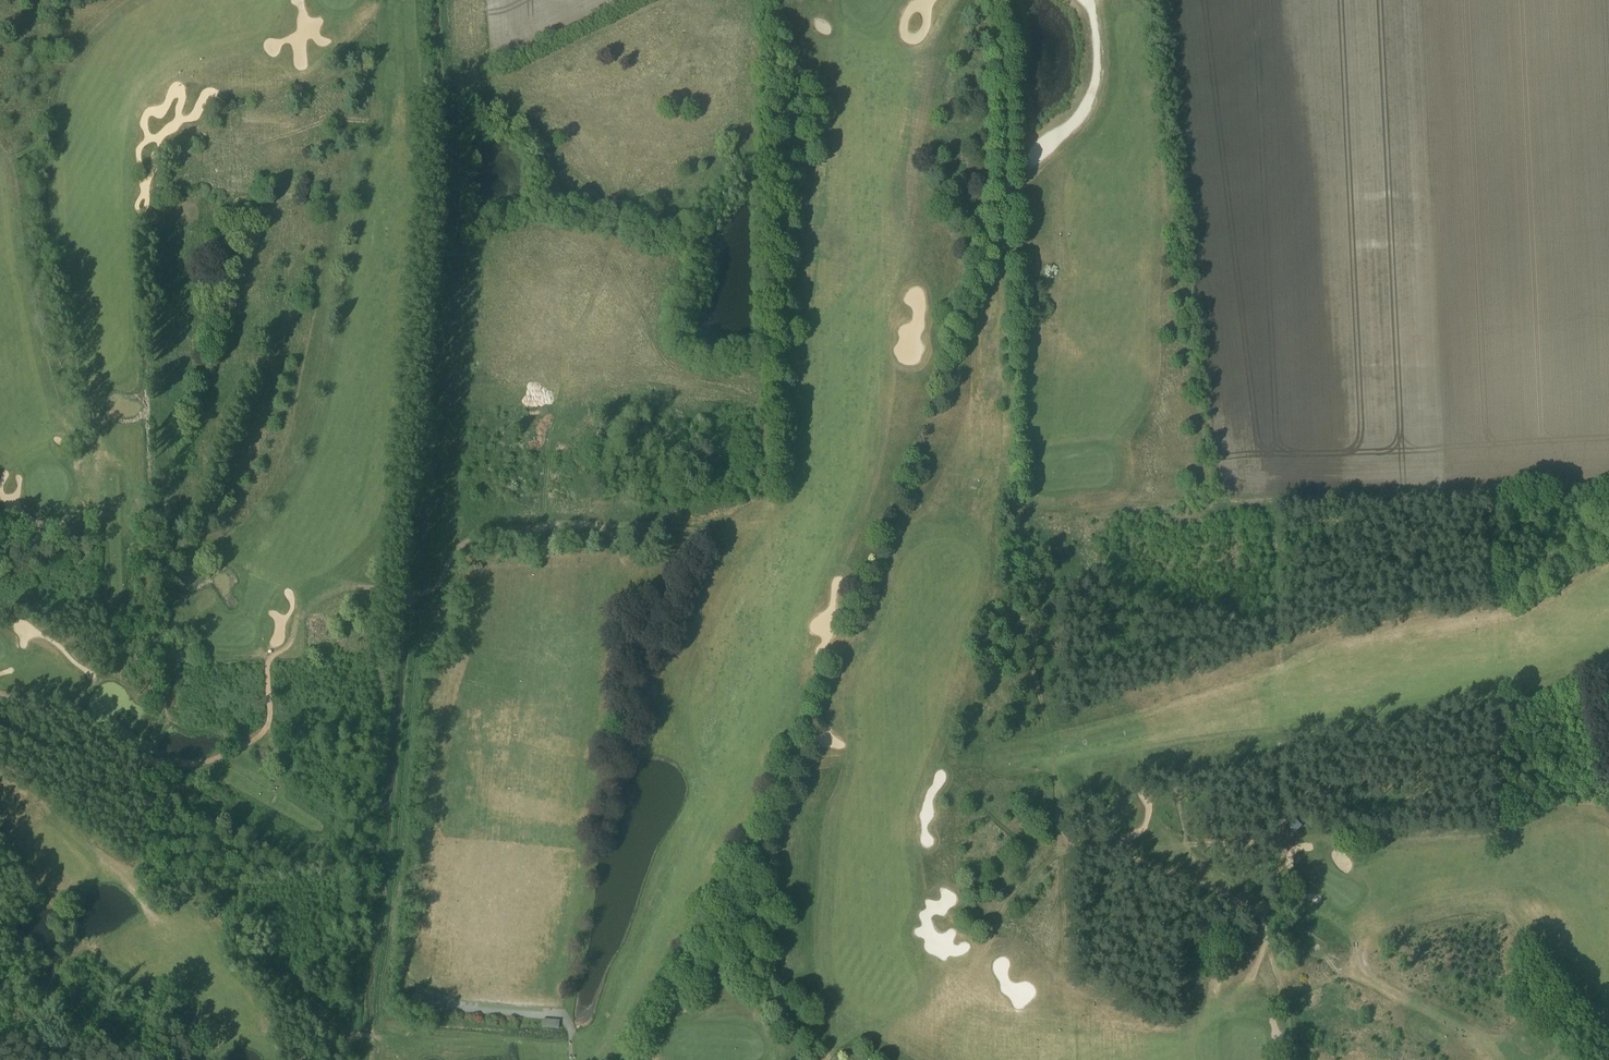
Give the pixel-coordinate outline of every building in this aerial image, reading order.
[(545,1018),(545,1025),(561,1026),(562,1018),(545,1018)]
